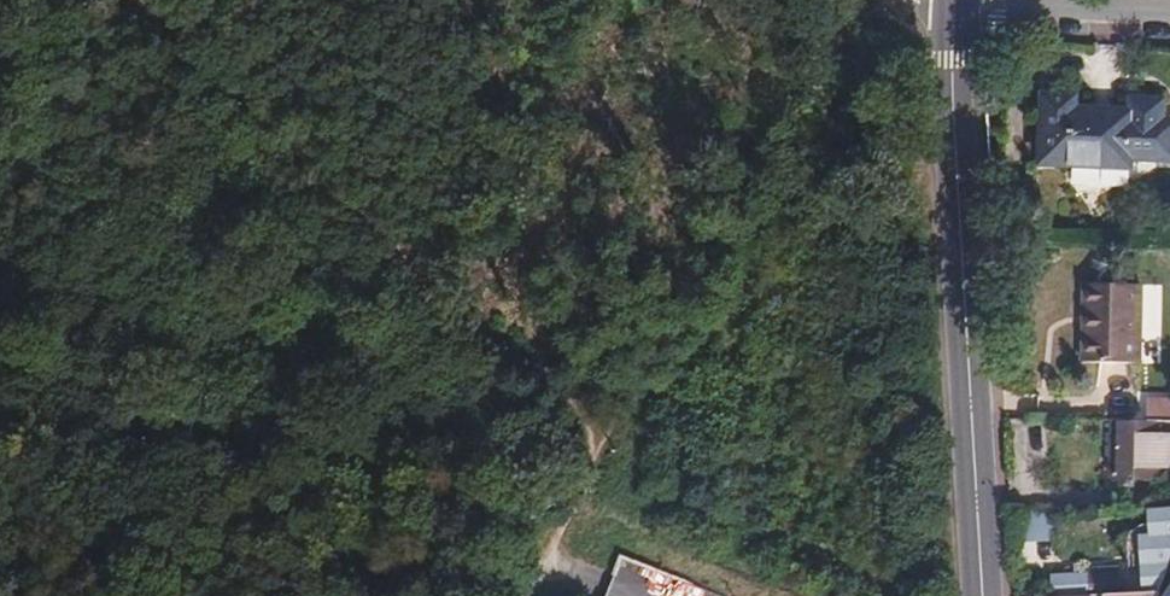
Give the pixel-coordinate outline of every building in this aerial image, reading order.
[(1141,162),(1169,126),(1169,123),(1158,123),(1158,103),(1125,102),(1125,113),(1072,110),(1072,100),(1039,98),(1036,166),(1123,169),(1123,161),(1141,162)] [(1078,322),(1083,322),(1089,322),(1089,282),(1078,282),(1078,322)] [(1089,322),(1083,322),(1082,362),(1136,363),(1137,283),(1089,282),(1089,322)] [(1149,417),(1169,419),(1169,395),(1151,393),(1149,417)] [(1153,421),(1112,420),(1109,471),(1109,475),(1120,475),(1120,482),(1132,482),(1132,476),(1148,477),(1149,473),(1151,440),(1166,441),(1167,422),(1153,421)] [(1138,508),(1138,536),(1169,534),(1169,507),(1138,508)] [(1138,536),(1133,536),(1134,560),(1129,560),(1131,592),(1158,591),(1169,554),(1169,534),(1138,536)] [(1087,572),(1050,574),(1051,595),(1088,594),(1087,572)]
